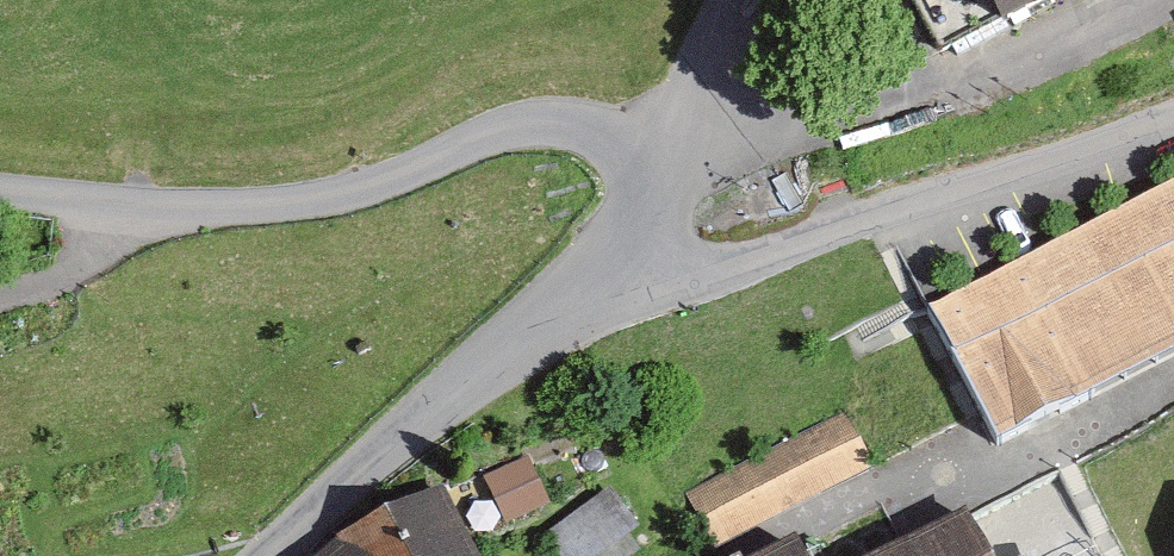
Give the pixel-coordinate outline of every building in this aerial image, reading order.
[(994,35),(1067,0),(977,0),(994,35)] [(929,310),(995,440),(1173,348),(1173,184),(929,310)] [(845,411),(683,490),(710,545),(872,465),(845,411)] [(483,477),(506,526),(550,506),(527,457),(483,477)] [(609,489),(543,537),(556,555),(600,555),(638,528),(609,489)] [(339,555),(474,555),(450,504),(343,553),(339,555)] [(967,516),(888,555),(988,555),(967,516)]
